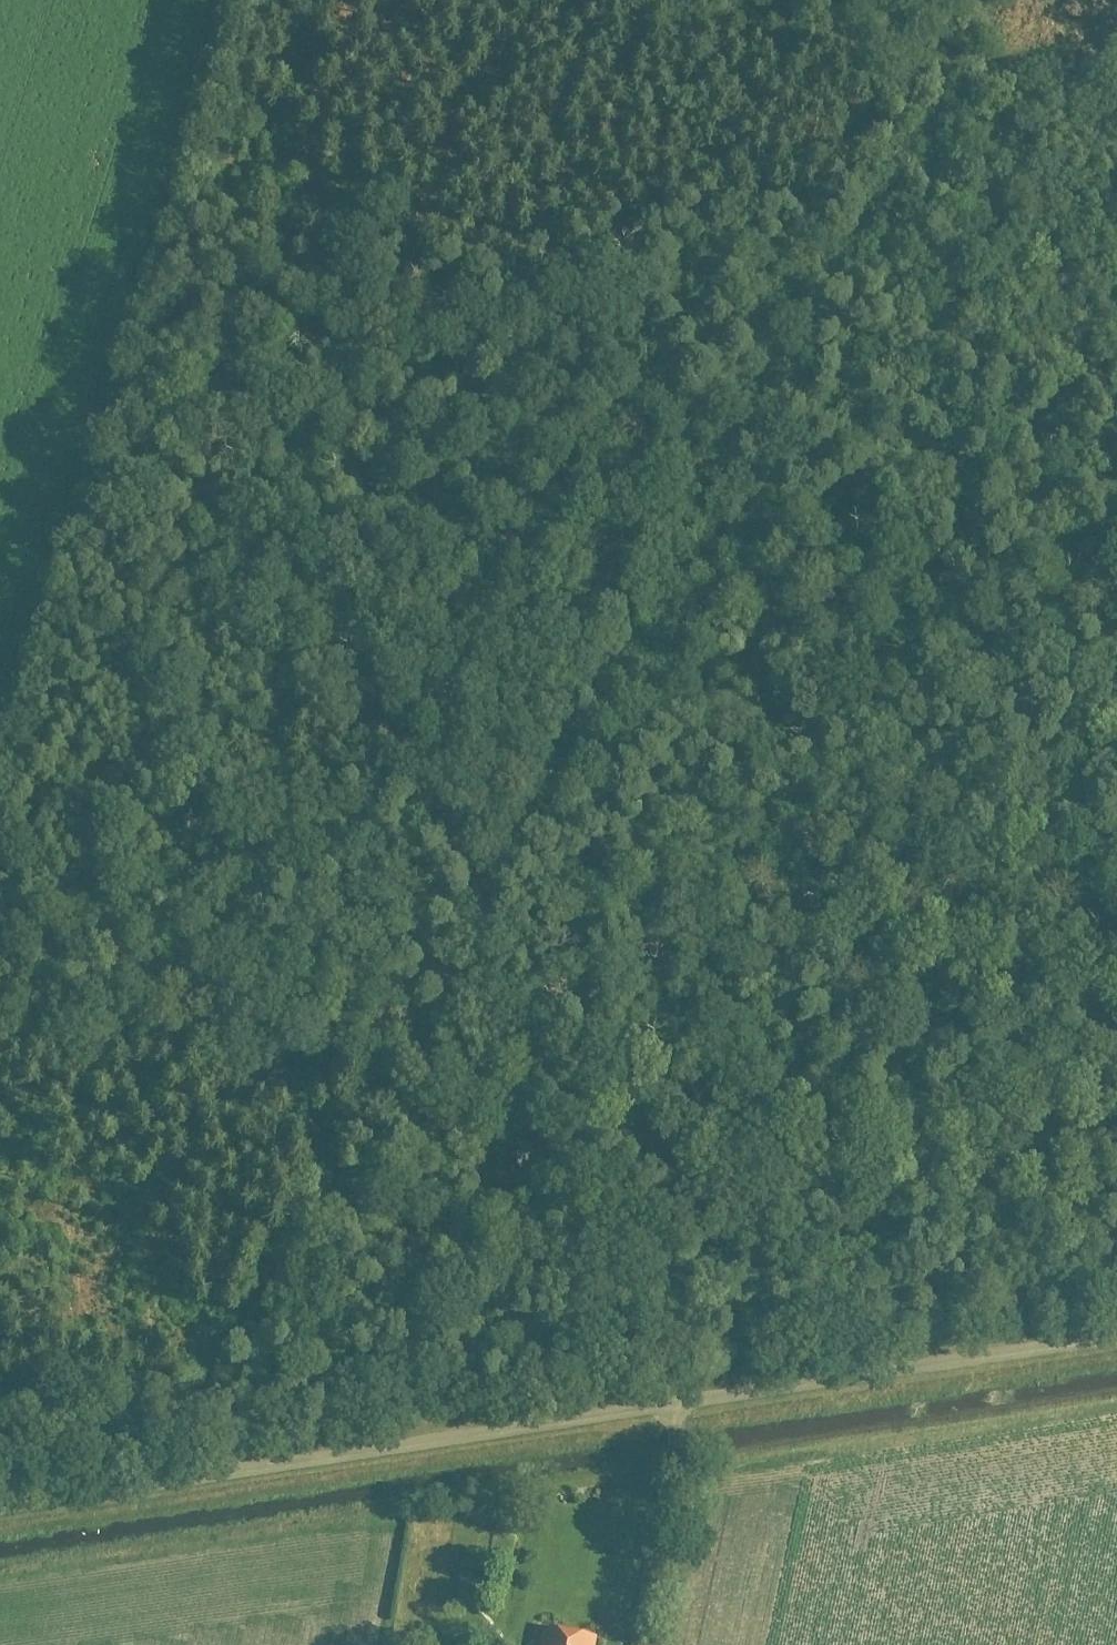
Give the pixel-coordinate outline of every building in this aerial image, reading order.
[(537,1644),(584,1644),(584,1643),(538,1635),(537,1644)]
